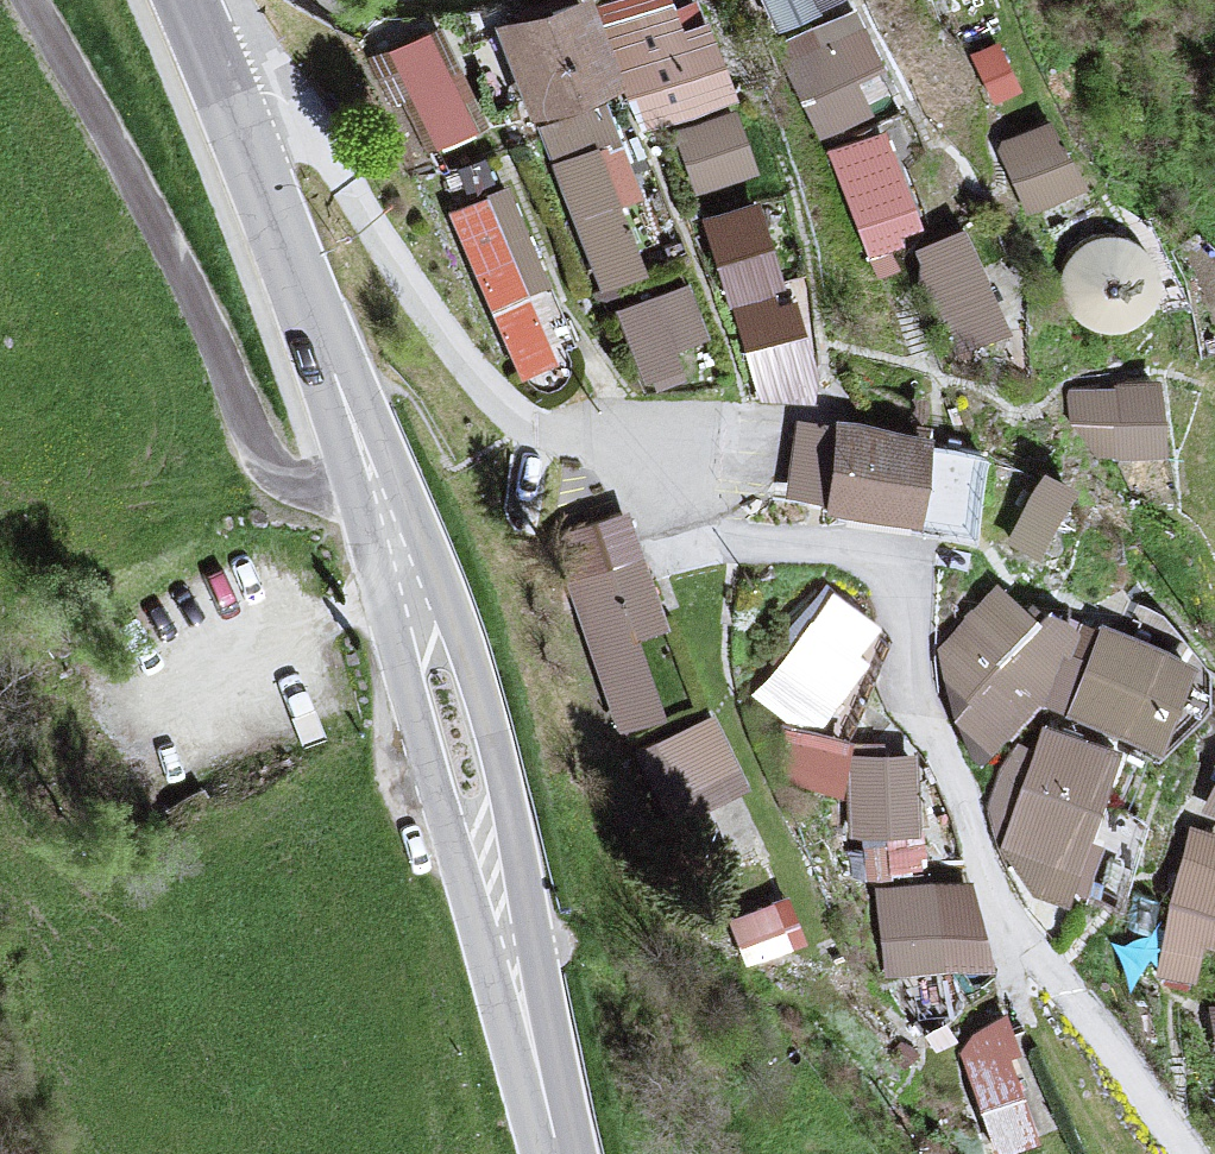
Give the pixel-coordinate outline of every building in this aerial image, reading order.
[(459,31),(496,123),(581,90),(545,0),(538,0),(459,31)] [(747,55),(802,21),(789,0),(712,0),(747,55)] [(664,7),(587,37),(624,133),(701,103),(664,7)] [(416,35),(373,53),(414,157),(458,140),(416,35)] [(821,40),(768,66),(806,143),(859,116),(821,40)] [(972,49),(948,63),(974,109),(999,95),(972,49)] [(578,108),(519,131),(581,290),(620,275),(577,163),(596,155),(578,108)] [(705,120),(652,138),(673,198),(725,181),(705,120)] [(1026,130),(978,151),(1005,215),(1054,195),(1026,130)] [(868,176),(823,195),(853,266),(898,247),(868,176)] [(486,194),(427,216),(491,384),(550,361),(486,194)] [(729,202),(673,222),(703,310),(759,290),(729,202)] [(1077,222),(1026,242),(1059,326),(1110,306),(1077,222)] [(929,242),(886,261),(930,357),(972,337),(929,242)] [(653,284),(583,312),(617,397),(663,379),(651,347),(674,338),(653,284)] [(760,312),(704,329),(728,409),(784,392),(760,312)] [(1127,387),(1044,393),(1050,472),(1132,466),(1127,387)] [(878,434),(799,423),(786,515),(865,526),(878,434)] [(622,555),(554,575),(602,728),(642,716),(620,643),(647,635),(622,555)] [(792,635),(749,687),(798,727),(842,673),(830,663),(855,632),(805,592),(779,624),(792,635)] [(959,602),(912,653),(957,695),(1005,644),(959,602)] [(1150,655),(1062,625),(1031,717),(1119,747),(1150,655)] [(678,716),(617,752),(659,822),(720,786),(678,716)] [(1200,731),(1176,815),(1214,826),(1214,735),(1200,731)] [(1080,754),(1010,733),(975,847),(1002,899),(1034,908),(1080,754)] [(892,751),(829,754),(833,837),(896,834),(892,751)] [(1167,832),(1135,909),(1135,982),(1180,995),(1214,875),(1214,845),(1167,832)] [(939,876),(854,888),(867,976),(952,964),(939,876)] [(752,905),(705,922),(723,972),(770,955),(752,905)] [(978,1093),(1028,1076),(1003,1004),(952,1022),(978,1093)] [(1188,1015),(1197,1071),(1214,1068),(1214,1011),(1188,1015)]
